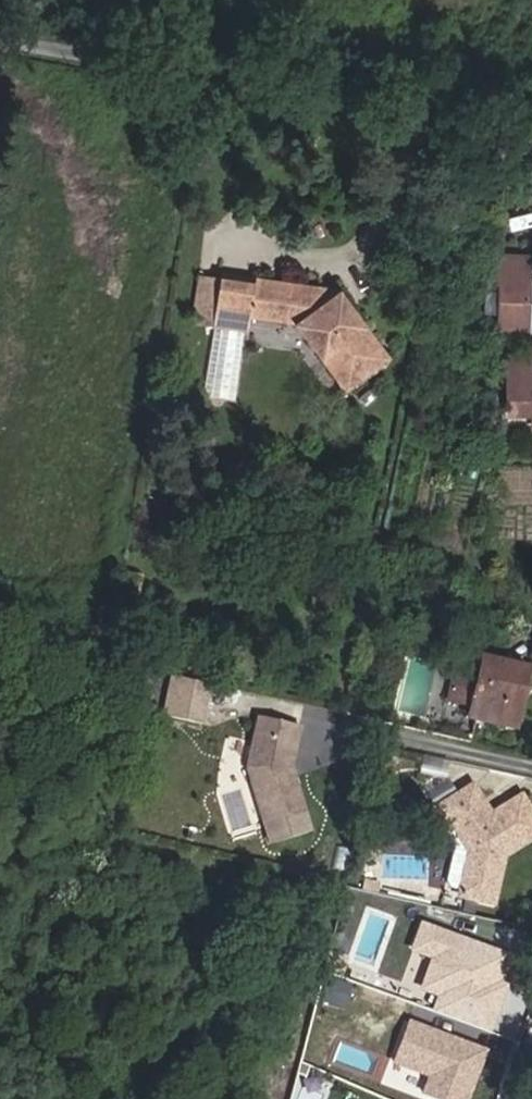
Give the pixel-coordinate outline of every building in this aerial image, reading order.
[(525,284),(526,264),(496,264),(495,283),(498,283),(497,330),(531,331),(531,284),(525,284)] [(213,320),(219,277),(202,274),(195,325),(212,328),(213,320)] [(392,359),(339,288),(319,304),(309,290),(288,287),(289,281),(255,277),(255,282),(219,277),(213,320),(249,325),(249,319),(251,305),(283,309),(281,323),(294,324),(321,361),(327,357),(351,389),(392,359)] [(319,304),(339,288),(289,281),(288,287),(309,290),(319,304)] [(281,323),(283,309),(251,305),(249,319),(281,323)] [(247,333),(249,325),(213,320),(212,328),(247,333)] [(531,344),(531,355),(506,355),(508,415),(531,414),(531,344)] [(351,389),(327,357),(321,361),(345,394),(351,389)] [(135,606),(140,579),(124,576),(119,603),(135,606)] [(516,729),(529,669),(481,658),(476,680),(452,675),(449,687),(473,693),(470,705),(467,718),(516,729)] [(167,719),(176,678),(169,677),(160,717),(167,719)] [(202,726),(211,686),(176,678),(167,719),(202,726)] [(470,705),(473,693),(449,687),(446,699),(470,705)] [(316,834),(296,767),(305,727),(258,717),(246,769),(270,844),(316,834)] [(530,807),(510,800),(491,812),(472,782),(426,811),(441,834),(448,828),(464,855),(455,894),(454,900),(491,908),(503,857),(531,838),(531,810),(530,807)] [(455,894),(464,855),(448,828),(441,834),(449,847),(440,886),(444,892),(455,894)] [(519,952),(423,921),(414,950),(434,957),(422,994),(439,999),(435,1012),(493,1031),(519,952)] [(411,1019),(395,1062),(431,1076),(425,1093),(441,1098),(473,1098),(492,1050),(411,1019)]
